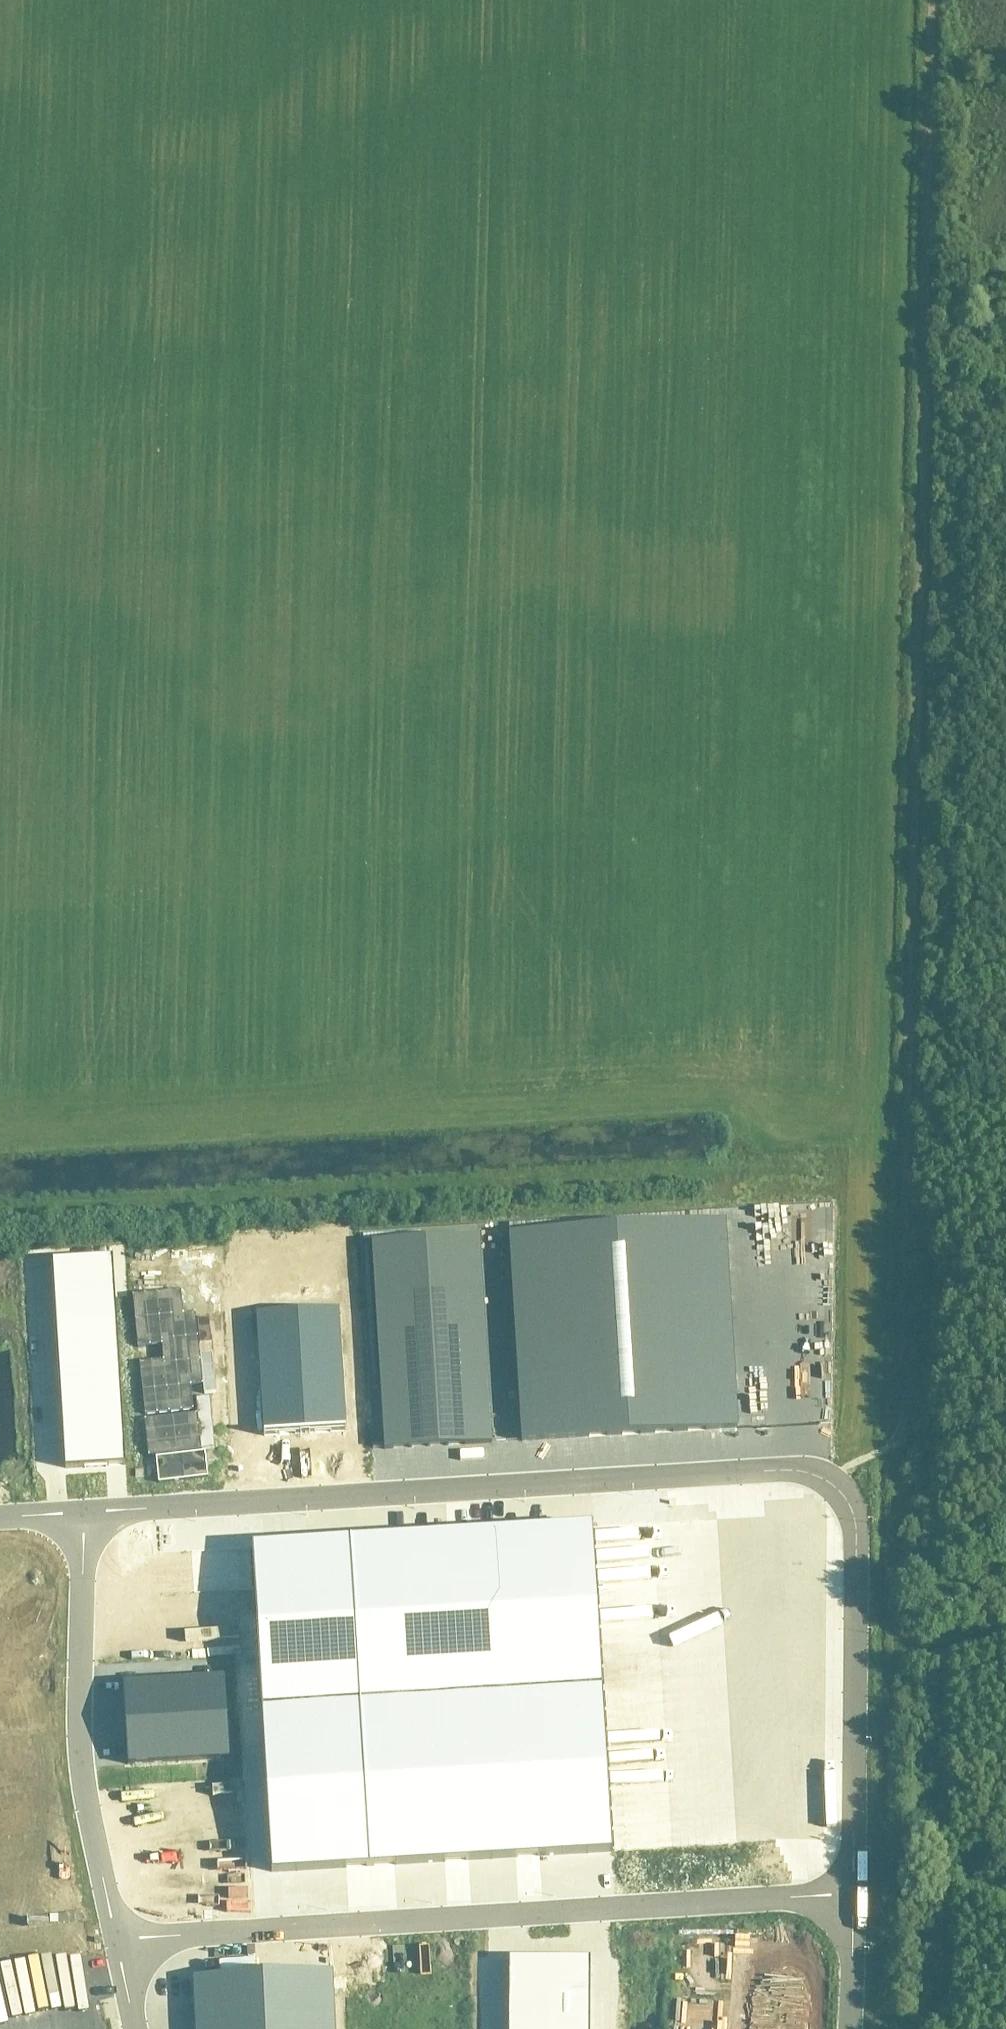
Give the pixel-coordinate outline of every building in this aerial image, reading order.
[(521,1443),(712,1432),(700,1224),(508,1236),(521,1443)] [(125,1467),(112,1259),(52,1263),(64,1471),(125,1467)] [(263,1437),(263,1438),(345,1434),(345,1432),(337,1312),(256,1317),(263,1437)] [(383,1440),(384,1452),(396,1451),(395,1439),(383,1440)] [(265,1777),(271,1874),(611,1854),(605,1758),(591,1528),(426,1539),(251,1549),(265,1777)] [(122,1686),(125,1726),(226,1720),(224,1679),(122,1686)] [(226,1720),(125,1726),(127,1766),(228,1760),(226,1720)] [(230,1791),(137,1797),(141,1876),(153,1875),(155,1894),(236,1889),(230,1791)] [(508,2001),(548,2001),(549,1961),(508,1961),(508,2001)] [(589,1961),(549,1961),(548,2001),(589,2001),(589,1961)] [(194,1980),(196,2028),(332,2028),(330,1974),(194,1980)] [(548,2001),(508,2001),(508,2021),(548,2021),(548,2001)] [(548,2001),(548,2021),(589,2021),(589,2001),(548,2001)]
